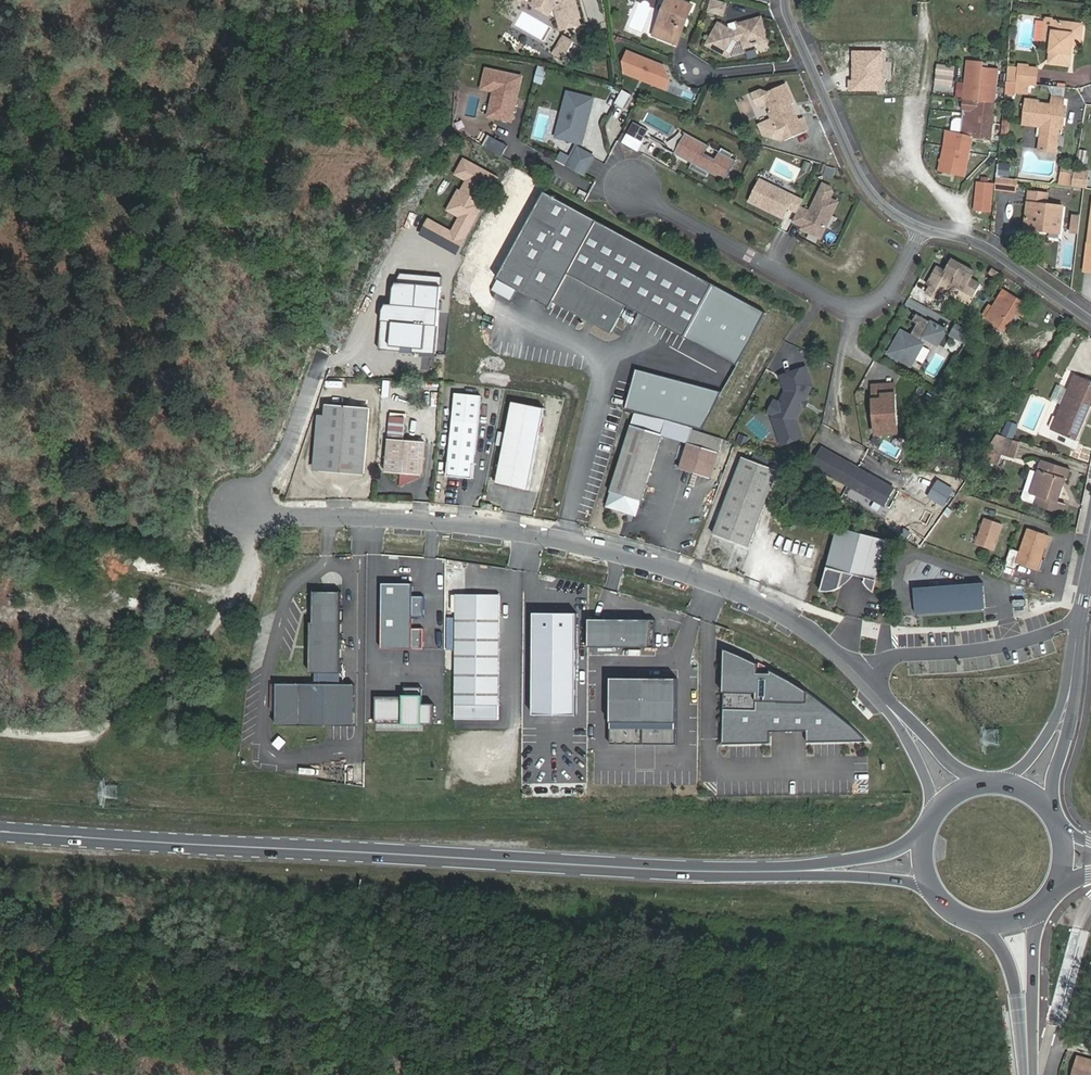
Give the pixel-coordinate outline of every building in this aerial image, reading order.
[(539,0),(535,0),(532,6),(551,15),(554,7),(539,0)] [(554,7),(556,8),(562,29),(582,23),(576,0),(539,0),(554,7)] [(689,16),(693,6),(679,0),(668,0),(653,35),(672,44),(685,14),(689,16)] [(727,4),(712,0),(709,12),(723,16),(727,4)] [(677,46),(689,16),(685,14),(672,44),(677,46)] [(730,30),(719,24),(707,45),(728,56),(737,40),(742,39),(745,47),(754,45),(758,44),(758,43),(768,41),(761,18),(738,24),(739,27),(740,31),(735,32),(730,30)] [(1073,40),(1080,41),(1082,25),(1054,21),(1049,63),(1069,65),(1072,45),(1073,40)] [(573,43),(563,37),(560,43),(570,48),(573,43)] [(630,64),(627,73),(667,89),(671,80),(662,76),(665,67),(629,52),(625,62),(630,64)] [(943,159),(966,165),(973,138),(991,141),(998,70),(984,68),(984,63),(974,62),(972,82),(966,81),(961,134),(949,131),(943,159)] [(945,66),(929,64),(927,73),(944,75),(945,66)] [(538,82),(542,67),(534,65),(530,80),(538,82)] [(485,114),(507,119),(511,102),(509,102),(511,94),(513,95),(518,74),(482,66),(478,86),(490,89),(485,114)] [(1020,68),(1008,67),(1007,82),(1018,83),(1020,68)] [(1020,68),(1018,83),(1029,84),(1035,85),(1037,70),(1020,68)] [(942,85),(943,76),(927,73),(926,82),(942,85)] [(1018,83),(1007,82),(1006,91),(1017,92),(1018,83)] [(1029,84),(1018,83),(1017,92),(1028,93),(1029,84)] [(787,85),(765,94),(773,112),(770,113),(777,130),(788,125),(794,137),(808,131),(803,119),(799,120),(793,105),(796,104),(787,85)] [(627,93),(618,88),(611,102),(620,107),(627,93)] [(578,141),(590,96),(564,89),(552,134),(578,141)] [(1052,105),(1062,107),(1063,99),(1053,98),(1052,105)] [(1061,117),(1065,117),(1066,107),(1062,107),(1052,105),(1038,104),(1038,101),(1027,100),(1024,124),(1042,127),(1045,127),(1044,139),(1041,139),(1039,151),(1047,152),(1048,150),(1056,151),(1059,128),(1061,117)] [(1009,133),(1010,121),(1003,120),(1002,132),(1009,133)] [(639,141),(645,129),(638,125),(632,137),(639,141)] [(702,151),(706,144),(682,132),(671,153),(689,162),(694,164),(691,169),(704,176),(706,171),(721,179),(732,158),(728,156),(730,152),(719,146),(713,157),(702,151)] [(497,153),(503,143),(485,133),(480,144),(497,153)] [(563,165),(579,173),(589,154),(574,146),(563,165)] [(480,203),(484,197),(486,198),(497,178),(465,160),(457,174),(469,180),(461,193),(459,192),(449,210),(473,222),(483,205),(480,203)] [(800,168),(807,172),(811,165),(804,161),(800,168)] [(592,162),(585,176),(597,181),(603,167),(592,162)] [(996,177),(1009,178),(1010,163),(998,162),(996,177)] [(830,179),(834,171),(827,167),(823,175),(830,179)] [(1086,188),(1089,172),(1076,169),(1073,186),(1086,188)] [(1005,178),(997,177),(996,188),(1004,189),(1005,178)] [(785,205),(791,195),(758,178),(748,199),(770,210),(780,215),(784,208),(785,205)] [(1017,180),(1005,178),(1004,189),(1016,191),(1017,180)] [(825,181),(814,204),(812,209),(803,205),(801,204),(801,206),(794,219),(804,224),(803,225),(810,228),(809,230),(822,236),(837,206),(840,200),(832,196),(835,191),(834,186),(825,181)] [(991,211),(994,184),(978,182),(975,209),(991,211)] [(685,337),(714,284),(545,192),(497,279),(550,308),(554,302),(582,317),(585,310),(608,323),(613,314),(620,318),(627,306),(635,310),(669,328),(685,337)] [(1049,227),(1048,232),(1060,233),(1063,206),(1046,204),(1047,194),(1029,192),(1025,224),(1049,227)] [(785,205),(789,207),(795,210),(797,206),(800,199),(791,195),(785,205)] [(462,242),(473,222),(462,216),(453,234),(451,236),(462,242)] [(451,236),(453,234),(429,221),(422,234),(456,252),(462,242),(451,236)] [(931,286),(926,294),(941,303),(952,284),(974,297),(981,285),(971,280),(975,273),(959,263),(958,264),(955,262),(949,272),(939,266),(928,285),(931,286)] [(989,274),(998,280),(1001,275),(993,269),(989,274)] [(436,354),(442,276),(401,273),(393,288),(392,304),(386,303),(382,310),(379,349),(402,351),(402,347),(413,348),(413,352),(436,354)] [(1006,332),(1023,302),(1005,291),(994,308),(990,305),(984,315),(988,318),(987,318),(997,324),(996,326),(1006,332)] [(582,317),(612,333),(620,318),(613,314),(608,323),(585,310),(582,317)] [(901,331),(889,352),(911,365),(923,343),(921,342),(924,337),(938,345),(946,331),(916,314),(912,321),(917,324),(910,336),(901,331)] [(966,342),(972,333),(957,324),(951,334),(966,342)] [(1028,380),(1036,369),(1030,365),(1023,377),(1028,380)] [(811,384),(805,366),(780,374),(784,388),(778,401),(781,409),(772,412),(771,415),(780,442),(800,436),(794,417),(811,384)] [(1090,406),(1090,381),(1076,375),(1062,408),(1056,405),(1047,428),(1076,440),(1090,406)] [(881,394),(894,393),(893,382),(871,385),(872,399),(882,398),(881,394)] [(872,399),(876,434),(898,431),(894,393),(881,394),(882,398),(872,399)] [(454,395),(450,422),(443,477),(468,481),(475,425),(479,398),(454,395)] [(768,409),(772,412),(781,409),(778,401),(773,398),(768,409)] [(528,489),(544,409),(513,403),(497,483),(528,489)] [(364,474),(370,409),(325,406),(320,470),(364,474)] [(406,419),(391,417),(386,473),(400,474),(399,481),(410,482),(411,475),(422,476),(425,442),(404,440),(406,419)] [(1002,435),(1014,438),(1018,423),(1006,420),(1002,435)] [(613,493),(608,506),(629,513),(638,508),(641,502),(642,502),(663,435),(632,426),(611,492),(613,493)] [(744,443),(747,435),(738,432),(735,440),(744,443)] [(987,450),(1008,456),(1014,440),(998,435),(987,450)] [(1015,459),(1020,442),(1014,440),(1008,456),(1015,459)] [(719,453),(688,443),(680,469),(711,478),(719,453)] [(883,504),(892,487),(819,447),(809,464),(883,504)] [(981,460),(997,465),(1001,454),(987,450),(981,460)] [(778,471),(744,457),(714,534),(748,548),(778,471)] [(1036,505),(1064,514),(1067,506),(1058,502),(1066,480),(1067,480),(1070,470),(1042,461),(1038,473),(1032,494),(1039,497),(1036,505)] [(1039,497),(1032,494),(1038,473),(1031,471),(1022,498),(1024,501),(1036,505),(1039,497)] [(995,551),(1003,525),(987,519),(977,545),(995,551)] [(838,527),(821,591),(828,592),(831,592),(836,590),(840,588),(844,572),(865,578),(864,583),(864,584),(867,587),(869,590),(873,592),(887,540),(838,527)] [(1038,570),(1050,537),(1029,530),(1017,563),(1038,570)] [(422,560),(416,561),(418,577),(425,576),(422,560)] [(1028,578),(1031,571),(1021,567),(1018,575),(1028,578)] [(414,628),(414,616),(426,617),(426,596),(414,596),(414,583),(384,583),(383,648),(425,649),(425,629),(414,628)] [(984,583),(915,588),(917,614),(986,609),(984,583)] [(342,590),(310,590),(310,672),(342,672),(342,590)] [(456,595),(455,720),(497,721),(498,596),(456,595)] [(535,719),(579,719),(580,618),(536,617),(535,719)] [(591,619),(590,646),(657,647),(657,619),(591,619)] [(742,655),(726,648),(725,692),(726,692),(724,744),(772,743),(772,732),(809,731),(809,742),(869,741),(854,726),(832,709),(809,692),(793,682),(772,670),(772,674),(760,673),(760,664),(742,655)] [(678,744),(679,678),(613,677),(612,743),(678,744)] [(338,684),(275,686),(276,725),(337,724),(354,723),(353,683),(338,684)] [(377,722),(434,723),(435,704),(422,704),(423,687),(406,687),(406,697),(378,696),(377,722)] [(1078,1056),(1074,1074),(1090,1074),(1090,1059),(1078,1056)]
